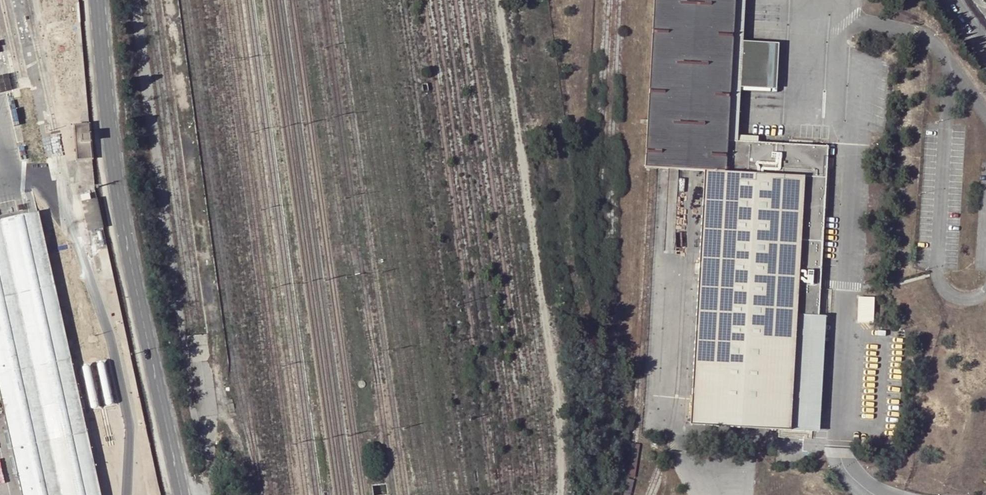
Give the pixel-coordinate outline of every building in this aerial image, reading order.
[(818,316),(827,146),(737,141),(727,141),(735,0),(653,0),(644,168),(652,169),(704,171),(690,425),(790,430),(796,314),(818,316)] [(727,141),(737,141),(740,88),(776,90),(778,44),(742,42),(745,0),(735,0),(727,141)] [(92,159),(89,124),(75,126),(78,160),(92,159)] [(103,228),(97,199),(83,202),(89,231),(103,228)] [(38,212),(0,221),(0,390),(23,494),(101,494),(38,212)] [(859,296),(859,321),(875,321),(876,297),(859,296)] [(825,316),(818,316),(796,314),(790,430),(819,432),(825,316)]
